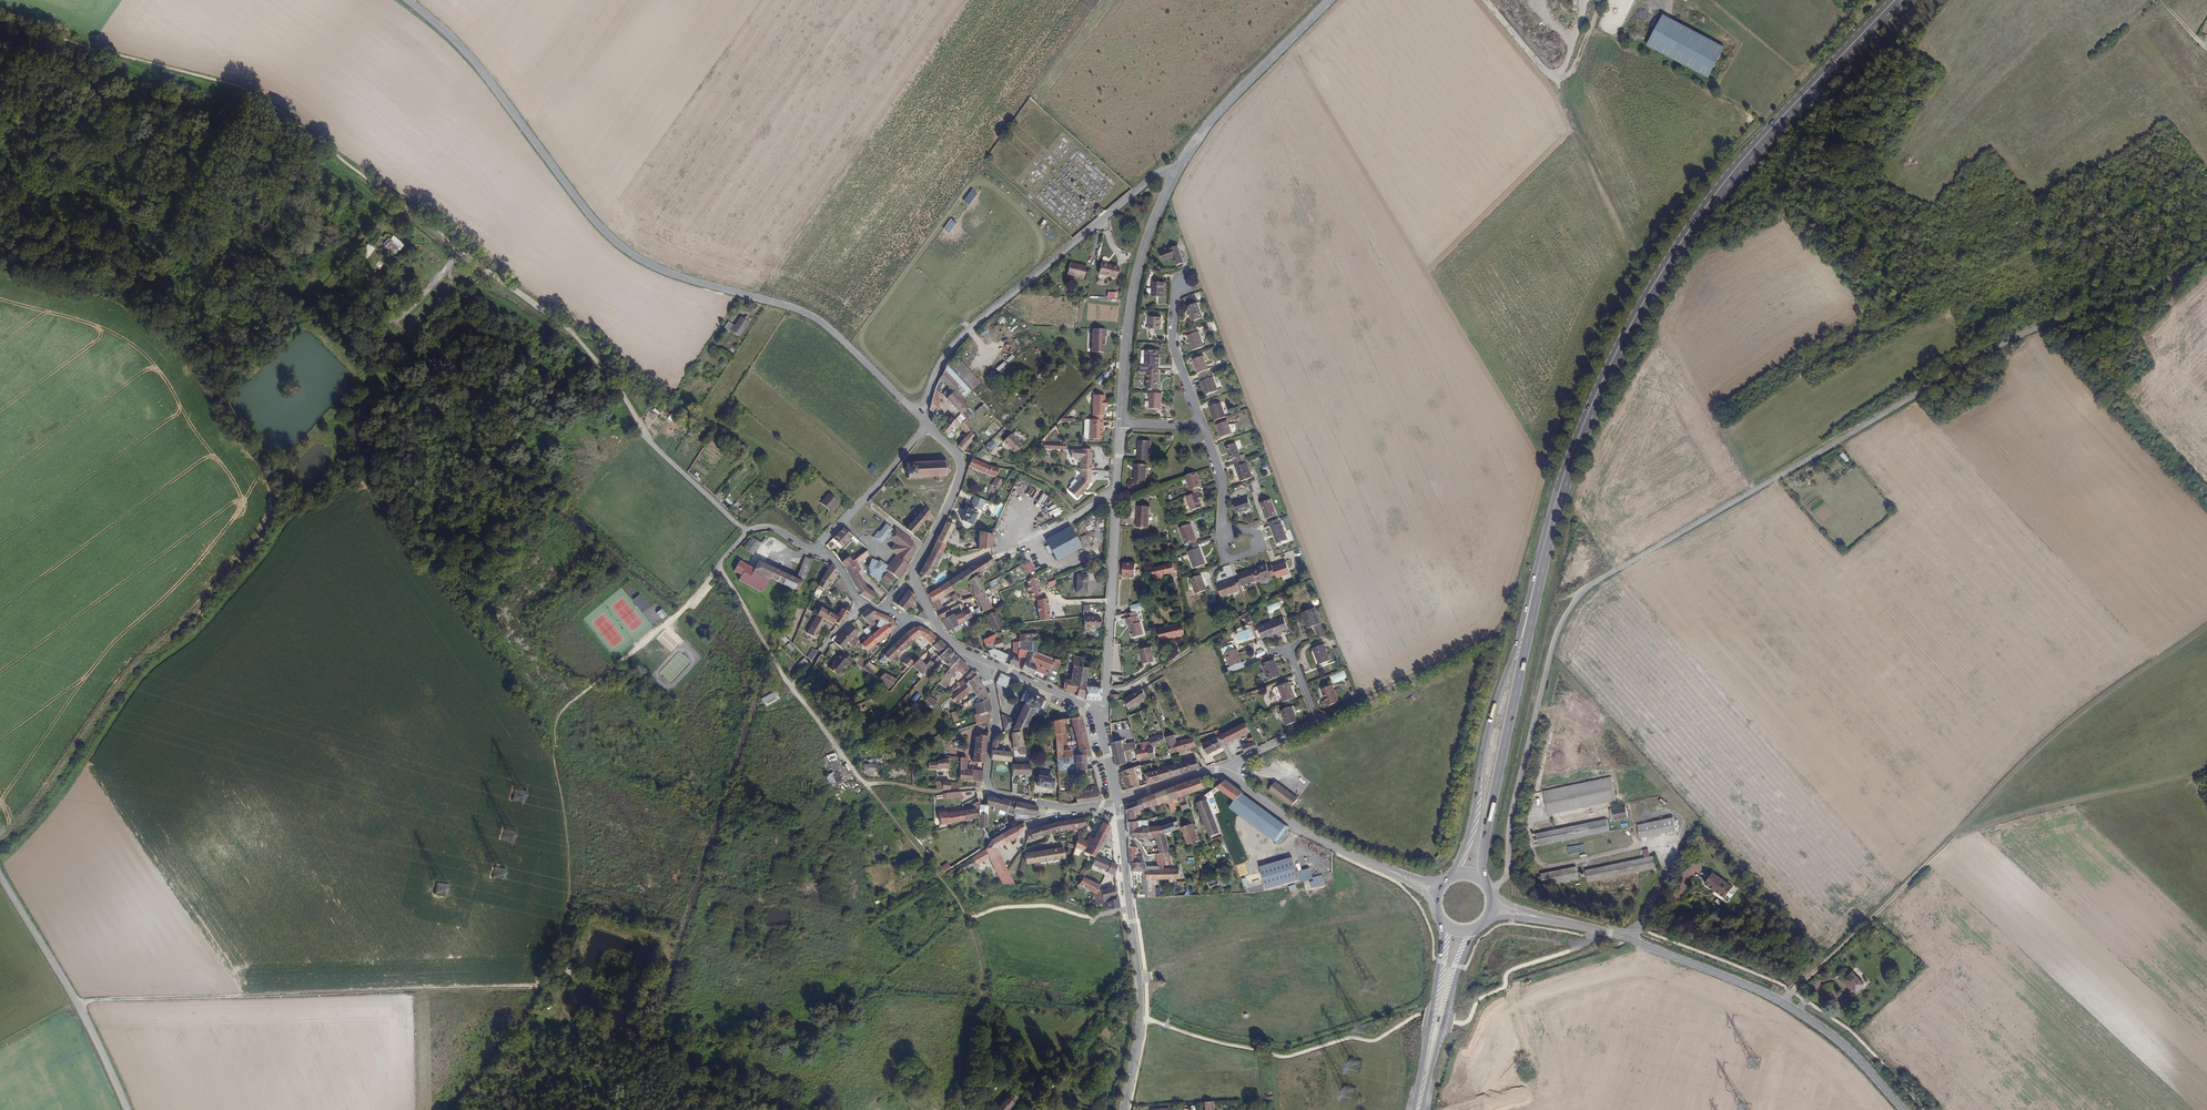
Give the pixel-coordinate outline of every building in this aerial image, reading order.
[(1724,47),(1662,15),(1645,45),(1709,79),(1724,47)] [(388,237),(383,245),(397,255),(402,247),(388,237)] [(365,260),(375,248),(368,243),(359,255),(365,260)] [(1186,262),(1179,244),(1171,247),(1170,249),(1160,252),(1164,261),(1174,257),(1177,265),(1186,262)] [(1085,278),(1088,267),(1072,263),(1069,274),(1085,278)] [(1118,280),(1120,268),(1110,265),(1109,268),(1102,266),(1099,276),(1118,280)] [(1164,296),(1165,281),(1152,281),(1151,295),(1164,296)] [(1204,317),(1198,302),(1186,306),(1192,321),(1204,317)] [(1161,329),(1162,316),(1149,315),(1148,329),(1161,329)] [(736,327),(734,326),(729,322),(724,330),(729,333),(731,334),(733,331),(742,337),(751,323),(752,320),(748,317),(746,319),(743,317),(736,327)] [(1206,346),(1200,332),(1198,330),(1198,327),(1187,331),(1194,350),(1206,346)] [(1103,353),(1105,335),(1107,335),(1107,329),(1093,329),(1092,352),(1103,353)] [(1160,369),(1160,358),(1159,356),(1159,351),(1145,350),(1145,364),(1149,365),(1149,369),(1159,369),(1160,369)] [(1211,369),(1205,354),(1194,358),(1200,373),(1211,369)] [(953,383),(961,376),(948,360),(942,375),(944,376),(943,379),(953,383)] [(560,378),(566,370),(562,367),(556,375),(560,378)] [(1158,388),(1159,369),(1149,369),(1139,368),(1139,373),(1147,374),(1146,387),(1158,388)] [(1100,385),(1109,375),(1104,371),(1095,381),(1100,385)] [(1219,390),(1214,377),(1213,376),(1211,373),(1200,377),(1201,381),(1201,382),(1206,395),(1219,390)] [(937,393),(938,391),(938,389),(943,379),(944,376),(942,375),(937,385),(933,395),(939,399),(941,396),(937,393)] [(976,394),(961,376),(953,383),(950,386),(958,395),(960,393),(962,396),(961,398),(965,403),(976,394)] [(961,398),(962,396),(960,393),(958,395),(950,386),(949,385),(941,393),(961,414),(954,420),(957,423),(959,425),(964,421),(969,417),(964,411),(969,407),(965,403),(961,398)] [(1161,408),(1162,393),(1149,392),(1148,408),(1161,408)] [(1107,409),(1108,400),(1105,400),(1106,394),(1094,394),(1092,416),(1093,416),(1093,419),(1103,420),(1103,417),(1104,416),(1105,409),(1107,409)] [(937,405),(941,400),(939,399),(933,395),(931,401),(937,405)] [(939,407),(937,405),(931,401),(929,407),(936,412),(939,407)] [(1227,416),(1221,402),(1209,406),(1214,421),(1227,416)] [(959,425),(957,423),(954,420),(950,417),(940,428),(940,429),(951,438),(954,434),(950,429),(954,425),(956,428),(959,425)] [(1102,440),(1103,420),(1093,419),(1090,419),(1090,432),(1089,439),(1102,440)] [(1233,433),(1228,420),(1216,424),(1221,438),(1233,433)] [(976,438),(964,421),(959,425),(960,426),(967,435),(958,445),(962,449),(963,450),(976,438)] [(1022,444),(1011,433),(1003,440),(1014,451),(1022,444)] [(1150,460),(1150,440),(1137,440),(1136,460),(1150,460)] [(1242,460),(1236,442),(1225,446),(1230,460),(1233,460),(1234,463),(1242,460)] [(693,446),(683,460),(690,464),(700,450),(693,446)] [(1092,470),(1093,449),(1082,449),(1082,450),(1072,450),(1072,457),(1077,457),(1077,459),(1079,462),(1081,462),(1081,469),(1081,470),(1091,470),(1092,470)] [(1000,468),(972,458),(969,466),(973,467),(997,474),(1000,468)] [(1253,478),(1248,462),(1244,463),(1242,460),(1234,463),(1241,482),(1253,478)] [(950,473),(950,469),(949,466),(942,463),(917,463),(917,462),(916,462),(915,462),(914,463),(909,463),(909,462),(908,461),(907,462),(906,462),(906,464),(907,464),(907,476),(906,476),(906,477),(906,478),(907,478),(908,479),(909,479),(912,478),(913,479),(914,479),(915,478),(930,478),(934,478),(934,482),(941,482),(942,478),(942,477),(945,477),(950,473)] [(1146,482),(1147,464),(1134,463),(1132,481),(1146,482)] [(1077,498),(1089,485),(1088,484),(1090,481),(1091,470),(1081,470),(1081,476),(1077,481),(1070,488),(1068,490),(1077,498)] [(1202,487),(1197,472),(1185,476),(1192,495),(1201,492),(1199,488),(1202,487)] [(995,477),(987,496),(995,499),(1002,480),(995,477)] [(1070,488),(1077,481),(1074,478),(1070,483),(1070,484),(1068,487),(1070,488)] [(827,509),(837,500),(832,496),(827,491),(818,500),(827,509)] [(1203,508),(1200,499),(1203,498),(1201,492),(1192,495),(1186,497),(1190,512),(1203,508)] [(973,523),(978,509),(983,497),(975,495),(970,507),(967,506),(962,518),(973,523)] [(1252,508),(1249,497),(1232,503),(1236,514),(1252,508)] [(1277,515),(1271,498),(1260,502),(1266,519),(1277,515)] [(1145,524),(1141,503),(1130,505),(1134,527),(1145,524)] [(911,533),(926,517),(932,523),(936,518),(931,513),(931,511),(925,506),(905,528),(911,533)] [(1288,540),(1282,522),(1280,522),(1278,518),(1269,522),(1277,544),(1288,540)] [(949,534),(953,526),(961,529),(961,526),(947,520),(946,522),(936,540),(944,544),(946,539),(948,540),(950,535),(949,534)] [(891,533),(889,532),(891,530),(885,525),(880,532),(880,533),(875,539),(881,543),(886,536),(888,538),(891,533)] [(1081,545),(1070,525),(1051,537),(1046,540),(1057,560),(1081,545)] [(1198,545),(1191,525),(1179,529),(1184,545),(1187,545),(1188,548),(1198,545)] [(850,538),(853,536),(843,527),(830,540),(839,549),(850,538)] [(910,539),(896,528),(891,533),(888,538),(895,543),(892,547),(893,552),(896,555),(888,566),(880,559),(878,561),(871,558),(868,567),(870,573),(879,579),(887,569),(899,578),(906,568),(909,565),(909,564),(906,562),(913,553),(912,552),(914,543),(910,539)] [(992,548),(993,532),(987,530),(980,528),(979,542),(974,543),(974,547),(969,547),(969,551),(992,548)] [(756,554),(763,541),(752,536),(746,549),(756,554)] [(858,541),(853,536),(850,538),(855,544),(858,541)] [(934,571),(947,546),(944,544),(936,540),(923,566),(934,571)] [(1205,566),(1198,545),(1188,548),(1189,551),(1187,553),(1193,570),(1205,566)] [(859,563),(870,556),(868,552),(867,551),(860,556),(856,558),(859,563)] [(799,572),(808,557),(803,555),(793,576),(796,578),(799,572)] [(853,560),(849,555),(840,562),(843,567),(853,560)] [(970,581),(981,573),(996,563),(989,555),(958,576),(964,585),(970,581)] [(793,576),(755,559),(751,565),(736,557),(734,560),(765,577),(767,575),(779,582),(794,588),(799,579),(798,579),(796,578),(793,576)] [(800,580),(810,558),(809,558),(798,579),(799,579),(800,580)] [(862,567),(859,563),(856,558),(853,560),(858,570),(862,567)] [(765,577),(734,560),(729,569),(737,573),(734,578),(759,590),(765,577)] [(858,570),(853,560),(843,567),(853,584),(862,579),(858,570)] [(827,584),(831,579),(835,574),(837,577),(840,575),(838,571),(831,562),(830,564),(825,571),(819,583),(817,586),(824,589),(827,584)] [(1019,566),(1021,572),(1026,570),(1027,573),(1034,570),(1031,562),(1019,566)] [(1290,574),(1286,562),(1273,567),(1276,577),(1277,579),(1281,577),(1289,574),(1290,574)] [(1135,577),(1136,564),(1125,563),(1124,577),(1135,577)] [(1175,573),(1173,564),(1151,570),(1153,578),(1154,578),(1155,581),(1162,579),(1161,577),(1175,573)] [(1257,584),(1276,577),(1273,567),(1271,565),(1267,566),(1266,564),(1257,567),(1257,570),(1253,571),(1256,581),(1257,584)] [(928,577),(934,571),(923,566),(918,575),(920,580),(928,577)] [(1043,572),(1049,587),(1057,584),(1051,568),(1043,572)] [(1238,588),(1256,581),(1253,571),(1252,569),(1237,574),(1237,578),(1234,580),(1238,588)] [(888,583),(894,575),(887,570),(881,577),(888,583)] [(951,580),(946,573),(940,576),(938,577),(940,579),(943,577),(946,583),(948,582),(951,580)] [(988,584),(981,573),(970,581),(978,594),(986,591),(984,587),(988,584)] [(1087,594),(1088,576),(1078,575),(1077,593),(1087,594)] [(1206,590),(1200,575),(1189,579),(1194,595),(1206,590)] [(964,585),(958,576),(951,580),(948,582),(953,591),(955,593),(958,598),(960,597),(959,594),(960,594),(957,589),(964,585)] [(874,593),(868,588),(866,586),(862,579),(853,584),(859,593),(859,595),(869,601),(874,593)] [(1239,592),(1238,588),(1234,580),(1217,586),(1221,598),(1239,592)] [(937,599),(953,591),(948,582),(946,583),(940,587),(927,594),(931,603),(937,599)] [(888,591),(880,584),(878,586),(886,594),(888,591)] [(904,611),(916,596),(910,590),(903,591),(902,592),(904,594),(898,602),(895,600),(894,602),(903,611),(904,611)] [(989,600),(991,599),(986,591),(978,594),(976,595),(985,612),(993,609),(989,600)] [(1149,608),(1146,597),(1141,599),(1142,602),(1131,606),(1132,612),(1137,610),(1149,608)] [(942,607),(937,599),(931,603),(935,611),(938,609),(942,607)] [(972,612),(969,606),(966,608),(963,609),(963,610),(967,618),(969,617),(973,616),(971,612),(972,612)] [(836,616),(821,607),(819,610),(817,614),(826,619),(834,624),(835,623),(838,625),(842,618),(845,617),(848,611),(841,607),(836,616)] [(892,619),(871,609),(870,609),(868,608),(859,614),(871,625),(877,619),(879,620),(876,626),(879,628),(885,624),(890,630),(891,631),(897,626),(892,619)] [(1321,626),(1314,608),(1301,612),(1306,628),(1313,626),(1314,629),(1321,626)] [(667,615),(662,609),(657,612),(662,619),(667,615)] [(956,624),(967,618),(963,610),(955,615),(953,612),(951,613),(949,609),(938,615),(943,625),(947,631),(957,625),(956,624)] [(1145,635),(1142,622),(1140,622),(1137,610),(1132,612),(1128,613),(1129,618),(1128,619),(1129,625),(1131,625),(1134,637),(1145,635)] [(1002,626),(997,612),(986,616),(991,629),(993,631),(994,630),(998,629),(998,626),(1002,626)] [(814,636),(826,619),(817,614),(806,631),(814,636)] [(1100,628),(1100,619),(1095,619),(1095,618),(1084,619),(1084,629),(1095,628),(1100,628)] [(1263,640),(1289,630),(1284,618),(1258,628),(1263,640)] [(971,625),(970,623),(969,619),(963,622),(967,630),(972,627),(971,625)] [(1185,634),(1182,621),(1159,627),(1162,640),(1185,634)] [(840,648),(856,632),(848,623),(831,640),(840,648)] [(876,642),(890,630),(885,624),(879,628),(871,635),(859,645),(865,651),(876,642)] [(939,640),(929,631),(920,627),(918,626),(912,627),(906,633),(913,639),(914,641),(921,635),(931,646),(929,648),(930,649),(932,647),(939,640)] [(1325,636),(1321,626),(1314,629),(1318,638),(1325,636)] [(859,645),(871,635),(869,630),(856,641),(859,645)] [(901,652),(913,642),(914,641),(913,639),(906,633),(897,641),(893,645),(900,652),(901,652)] [(997,640),(996,634),(982,639),(985,644),(997,640)] [(1050,667),(1053,659),(1044,656),(1037,653),(1038,634),(1019,635),(1019,642),(1019,650),(1018,651),(1017,657),(1018,657),(1016,662),(1013,667),(1031,675),(1034,671),(1035,671),(1036,670),(1047,675),(1050,667)] [(998,648),(1001,646),(1004,645),(1003,638),(999,639),(997,640),(985,644),(989,656),(1003,662),(1006,654),(999,651),(998,648)] [(947,648),(939,640),(932,647),(939,653),(938,654),(939,656),(947,648)] [(871,657),(881,648),(876,642),(865,651),(869,655),(871,657)] [(1329,660),(1323,643),(1311,648),(1318,665),(1329,660)] [(889,662),(900,652),(893,645),(883,656),(889,662)] [(1236,651),(1235,647),(1233,646),(1226,648),(1225,650),(1227,654),(1236,651)] [(957,658),(947,648),(939,656),(939,657),(949,667),(951,665),(957,658)] [(1155,663),(1153,648),(1142,650),(1145,665),(1155,663)] [(836,673),(847,655),(842,650),(835,657),(827,665),(836,673)] [(1243,663),(1238,650),(1236,651),(1227,654),(1232,668),(1243,663)] [(926,664),(923,661),(928,656),(926,653),(919,661),(913,666),(921,674),(928,667),(930,669),(934,663),(931,660),(926,664)] [(848,661),(850,658),(847,655),(836,673),(847,661),(848,661)] [(1013,667),(1016,662),(1018,657),(1017,657),(1013,656),(1012,659),(1010,659),(1008,664),(1013,667)] [(1078,691),(1083,660),(1083,659),(1083,658),(1075,657),(1074,662),(1073,664),(1073,667),(1071,680),(1064,679),(1062,690),(1077,694),(1078,691)] [(909,668),(915,663),(909,658),(904,663),(909,668)] [(972,671),(957,658),(951,665),(965,677),(972,671)] [(1057,669),(1061,661),(1053,659),(1050,667),(1057,669)] [(1100,701),(1101,688),(1087,687),(1088,668),(1085,667),(1085,660),(1083,660),(1078,691),(1077,694),(1077,697),(1084,700),(1100,701)] [(1282,677),(1276,660),(1263,665),(1270,682),(1282,677)] [(881,671),(871,662),(863,669),(873,679),(881,671)] [(924,676),(930,669),(928,667),(921,674),(923,675),(924,676)] [(1051,684),(1057,669),(1050,667),(1047,675),(1044,681),(1051,684)] [(1334,681),(1346,676),(1343,671),(1332,675),(1334,681)] [(897,680),(885,673),(877,682),(890,687),(897,680)] [(1005,688),(1010,679),(1000,674),(995,684),(1005,688)] [(959,700),(973,689),(975,693),(977,695),(984,691),(981,685),(975,675),(962,685),(953,693),(950,695),(954,701),(958,698),(959,700)] [(1298,699),(1292,683),(1285,686),(1280,687),(1287,703),(1298,699)] [(953,693),(962,685),(959,684),(951,691),(953,693)] [(1339,701),(1331,684),(1323,688),(1331,705),(1339,701)] [(775,695),(778,692),(776,688),(761,697),(763,701),(765,700),(775,695)] [(1330,706),(1322,689),(1321,691),(1327,707),(1330,706)] [(1148,699),(1143,690),(1137,693),(1142,702),(1148,699)] [(988,698),(984,691),(977,695),(978,697),(970,701),(968,698),(961,703),(964,706),(974,703),(988,698)] [(1040,717),(1047,702),(1023,692),(1019,700),(1024,702),(1015,721),(1012,730),(1024,728),(1031,713),(1036,715),(1040,717)] [(1142,702),(1137,693),(1125,700),(1126,703),(1130,710),(1136,706),(1140,704),(1143,702),(1142,702)] [(931,712),(937,702),(938,700),(929,695),(922,706),(931,712)] [(990,710),(988,698),(974,703),(978,713),(990,710)] [(1297,716),(1299,714),(1296,707),(1283,712),(1289,727),(1299,722),(1297,716)] [(988,720),(990,715),(991,714),(991,713),(990,710),(978,713),(974,714),(977,723),(979,722),(985,721),(988,720)] [(1012,730),(1015,721),(1001,715),(1004,731),(1012,730)] [(1090,756),(1080,716),(1071,719),(1077,748),(1076,748),(1076,751),(1062,752),(1063,758),(1085,756),(1090,756)] [(1064,736),(1062,720),(1052,722),(1054,736),(1059,735),(1059,737),(1061,737),(1064,736)] [(1043,731),(1042,724),(1027,727),(1027,736),(1031,735),(1031,733),(1043,731)] [(1227,745),(1252,733),(1247,724),(1223,736),(1219,738),(1205,744),(1209,754),(1224,748),(1223,747),(1227,745)] [(1023,745),(1020,729),(1008,731),(1009,734),(1010,735),(1013,747),(1023,745)] [(983,763),(985,743),(988,736),(988,734),(985,733),(984,735),(977,736),(973,762),(983,763)] [(964,760),(963,735),(954,735),(949,737),(944,739),(945,751),(945,758),(950,757),(952,759),(961,760),(964,760)] [(1062,752),(1061,737),(1059,737),(1059,735),(1054,736),(1056,759),(1063,758),(1062,752)] [(1168,743),(1166,738),(1165,735),(1161,737),(1160,736),(1156,737),(1160,746),(1168,743)] [(1178,742),(1175,735),(1166,738),(1169,745),(1178,742)] [(1160,746),(1156,737),(1151,740),(1151,741),(1154,748),(1155,747),(1156,747),(1160,746)] [(1012,760),(1013,751),(998,749),(998,739),(995,738),(993,738),(991,748),(990,759),(1012,760)] [(1198,749),(1193,738),(1178,742),(1169,745),(1173,753),(1194,747),(1196,750),(1198,749)] [(1260,748),(1258,745),(1256,740),(1246,744),(1247,747),(1243,748),(1245,753),(1260,748)] [(886,752),(886,745),(886,741),(878,743),(881,756),(882,756),(887,754),(886,752)] [(1128,764),(1125,750),(1123,743),(1123,741),(1112,743),(1117,767),(1128,764)] [(1150,756),(1148,749),(1154,748),(1151,741),(1148,742),(1148,744),(1139,744),(1139,743),(1136,743),(1136,748),(1138,760),(1143,758),(1149,757),(1150,756)] [(1136,748),(1136,743),(1135,742),(1123,743),(1125,750),(1129,750),(1136,748)] [(1157,758),(1155,747),(1154,748),(1148,749),(1150,756),(1151,758),(1152,758),(1157,758)] [(835,766),(833,759),(832,755),(832,754),(826,756),(831,772),(836,770),(835,766)] [(1086,770),(1085,756),(1063,758),(1056,759),(1057,772),(1059,772),(1075,771),(1086,770)] [(952,766),(952,759),(950,757),(945,758),(941,758),(941,759),(937,760),(937,761),(929,762),(930,768),(952,766)] [(1201,769),(1197,758),(1178,764),(1183,774),(1201,769)] [(1030,779),(1029,764),(1012,764),(1012,774),(1026,775),(1026,779),(1030,779)] [(1155,782),(1152,772),(1154,771),(1152,764),(1146,764),(1144,765),(1143,766),(1144,770),(1146,770),(1146,773),(1145,773),(1149,784),(1152,783),(1155,782)] [(1183,774),(1178,764),(1162,770),(1162,772),(1165,779),(1174,776),(1183,774)] [(1141,786),(1135,767),(1122,772),(1128,790),(1141,786)] [(1165,779),(1162,772),(1162,770),(1161,767),(1159,768),(1159,770),(1154,771),(1152,772),(1155,782),(1165,779)] [(971,780),(972,771),(965,770),(959,769),(958,779),(971,780)] [(981,782),(982,771),(972,769),(972,771),(971,780),(981,782)] [(1611,794),(1605,769),(1538,785),(1543,811),(1591,799),(1611,794)] [(841,783),(836,772),(830,775),(829,774),(823,776),(829,788),(838,784),(841,783)] [(1051,789),(1053,780),(1038,777),(1036,785),(1051,789)] [(1193,794),(1205,789),(1203,781),(1204,780),(1203,778),(1177,787),(1180,798),(1180,802),(1183,811),(1190,809),(1187,800),(1194,798),(1193,794)] [(960,788),(960,784),(943,781),(937,780),(935,789),(940,790),(960,788)] [(1244,793),(1229,783),(1228,782),(1226,781),(1199,799),(1198,806),(1199,808),(1200,809),(1200,810),(1210,836),(1219,833),(1215,819),(1208,800),(1212,797),(1221,791),(1234,800),(1235,802),(1237,804),(1244,793)] [(1297,800),(1274,783),(1268,792),(1290,809),(1297,800)] [(1100,800),(1097,786),(1073,789),(1075,804),(1100,800)] [(1180,798),(1177,787),(1168,790),(1171,800),(1170,801),(1171,804),(1175,802),(1174,800),(1179,798),(1178,801),(1180,802),(1180,798)] [(1139,810),(1156,804),(1157,806),(1166,802),(1170,801),(1171,800),(1168,790),(1126,805),(1127,820),(1141,818),(1140,815),(1139,810)] [(1289,827),(1244,793),(1237,804),(1232,810),(1277,843),(1289,827)] [(1067,805),(1066,796),(1059,796),(1059,803),(1061,804),(1067,805)] [(1005,812),(1008,801),(1001,799),(1000,800),(994,798),(986,797),(985,797),(984,805),(993,808),(1005,812)] [(1220,817),(1212,797),(1208,800),(1215,819),(1220,817)] [(1623,812),(1620,800),(1607,803),(1608,806),(1604,807),(1606,816),(1623,812)] [(977,817),(976,809),(978,809),(978,804),(979,802),(978,801),(973,804),(973,809),(962,811),(964,819),(971,818),(977,817)] [(1011,815),(1015,802),(1008,801),(1005,812),(1004,814),(1011,815)] [(1035,815),(1036,807),(1015,801),(1015,802),(1011,815),(1010,817),(1018,818),(1022,815),(1022,814),(1025,814),(1035,815)] [(1004,816),(1004,814),(1005,812),(993,808),(992,812),(997,813),(997,814),(997,817),(1005,819),(1004,816)] [(964,819),(962,811),(947,813),(947,811),(938,813),(940,823),(964,819)] [(988,827),(988,812),(979,812),(979,820),(981,828),(988,827)] [(1532,839),(1605,824),(1602,812),(1530,828),(1532,839)] [(1670,825),(1667,812),(1633,819),(1635,831),(1670,825)] [(1081,829),(1084,818),(1064,821),(1065,827),(1065,830),(1070,828),(1081,829)] [(1144,827),(1143,824),(1145,824),(1145,827),(1150,827),(1149,819),(1128,822),(1128,829),(1144,827)] [(1165,833),(1180,828),(1178,822),(1176,823),(1175,822),(1162,826),(1154,827),(1152,819),(1151,819),(1149,819),(1150,827),(1152,836),(1155,835),(1165,833)] [(1199,840),(1192,822),(1181,826),(1189,844),(1199,840)] [(1112,845),(1110,828),(1101,823),(1094,840),(1093,841),(1102,845),(1103,845),(1112,845)] [(996,849),(1017,836),(1017,833),(1022,830),(1020,824),(1010,829),(992,840),(989,841),(984,850),(982,851),(971,858),(973,862),(970,864),(972,867),(974,866),(975,866),(988,860),(996,874),(1006,870),(1006,869),(996,849)] [(1051,831),(1049,824),(1043,826),(1045,833),(1051,831)] [(1039,835),(1037,827),(1027,830),(1028,831),(1027,832),(1026,835),(1025,840),(1031,839),(1030,837),(1039,835)] [(1152,836),(1150,827),(1145,827),(1144,827),(1128,829),(1129,838),(1152,836)] [(1170,850),(1165,833),(1155,835),(1159,856),(1170,853),(1170,850)] [(1229,847),(1223,834),(1220,835),(1226,849),(1229,847)] [(1090,849),(1093,841),(1094,840),(1089,838),(1086,845),(1085,847),(1090,849)] [(1242,850),(1237,839),(1233,841),(1238,852),(1242,850)] [(1097,858),(1099,852),(1102,845),(1093,841),(1090,849),(1085,847),(1082,854),(1096,859),(1097,858)] [(1023,849),(1024,845),(1020,842),(1015,848),(1019,852),(1023,849)] [(1072,854),(1074,850),(1074,849),(1068,846),(1068,843),(1067,844),(1065,844),(1065,847),(1066,848),(1065,856),(1072,854)] [(1082,854),(1085,847),(1076,843),(1074,849),(1074,850),(1082,854)] [(1144,864),(1141,858),(1140,858),(1136,859),(1135,855),(1137,855),(1136,851),(1135,850),(1134,848),(1132,845),(1129,844),(1131,863),(1132,864),(1144,864)] [(1064,856),(1062,845),(1029,851),(1029,852),(1023,853),(1023,855),(1022,856),(1020,866),(1023,867),(1024,863),(1034,861),(1042,860),(1040,868),(1048,868),(1050,858),(1064,856)] [(1613,869),(1653,862),(1650,850),(1620,856),(1579,864),(1582,876),(1613,869)] [(1172,865),(1170,853),(1159,856),(1154,857),(1156,867),(1163,867),(1172,865)] [(1118,867),(1105,862),(1097,858),(1092,871),(1098,873),(1099,869),(1103,871),(1103,873),(1106,874),(1107,872),(1114,875),(1118,867)] [(1274,872),(1270,860),(1244,868),(1249,881),(1261,876),(1274,872)] [(1574,872),(1571,861),(1534,869),(1537,879),(1574,872)] [(941,867),(944,871),(950,867),(947,863),(941,867)] [(1146,869),(1145,867),(1144,864),(1132,864),(1132,872),(1142,872),(1144,898),(1148,898),(1146,873),(1146,869)] [(1727,882),(1708,867),(1700,879),(1709,885),(1710,883),(1721,891),(1727,882)] [(1180,879),(1178,868),(1163,871),(1146,873),(1148,898),(1155,898),(1154,882),(1180,879)] [(1014,885),(1006,869),(1006,870),(996,874),(1001,884),(1002,884),(1014,885)] [(1099,891),(1088,882),(1085,880),(1084,879),(1077,889),(1079,890),(1081,888),(1093,898),(1095,896),(1099,891)] [(1721,891),(1710,883),(1709,885),(1719,893),(1721,891)] [(1116,898),(1112,889),(1098,894),(1102,905),(1106,904),(1117,899),(1117,898),(1116,898)] [(1102,905),(1098,894),(1095,896),(1093,898),(1093,899),(1092,909),(1102,905)] [(1118,907),(1117,899),(1106,904),(1106,910),(1118,907)] [(903,965),(890,948),(886,942),(880,946),(897,970),(903,965)] [(1860,984),(1849,973),(1839,982),(1850,994),(1860,984)] [(1023,1054),(1016,1044),(1005,1052),(1012,1062),(1023,1054)] [(1014,1105),(1013,1103),(1017,1099),(1013,1094),(1008,1099),(1007,1098),(1002,1103),(998,1107),(1002,1109),(1009,1109),(1014,1105)]
